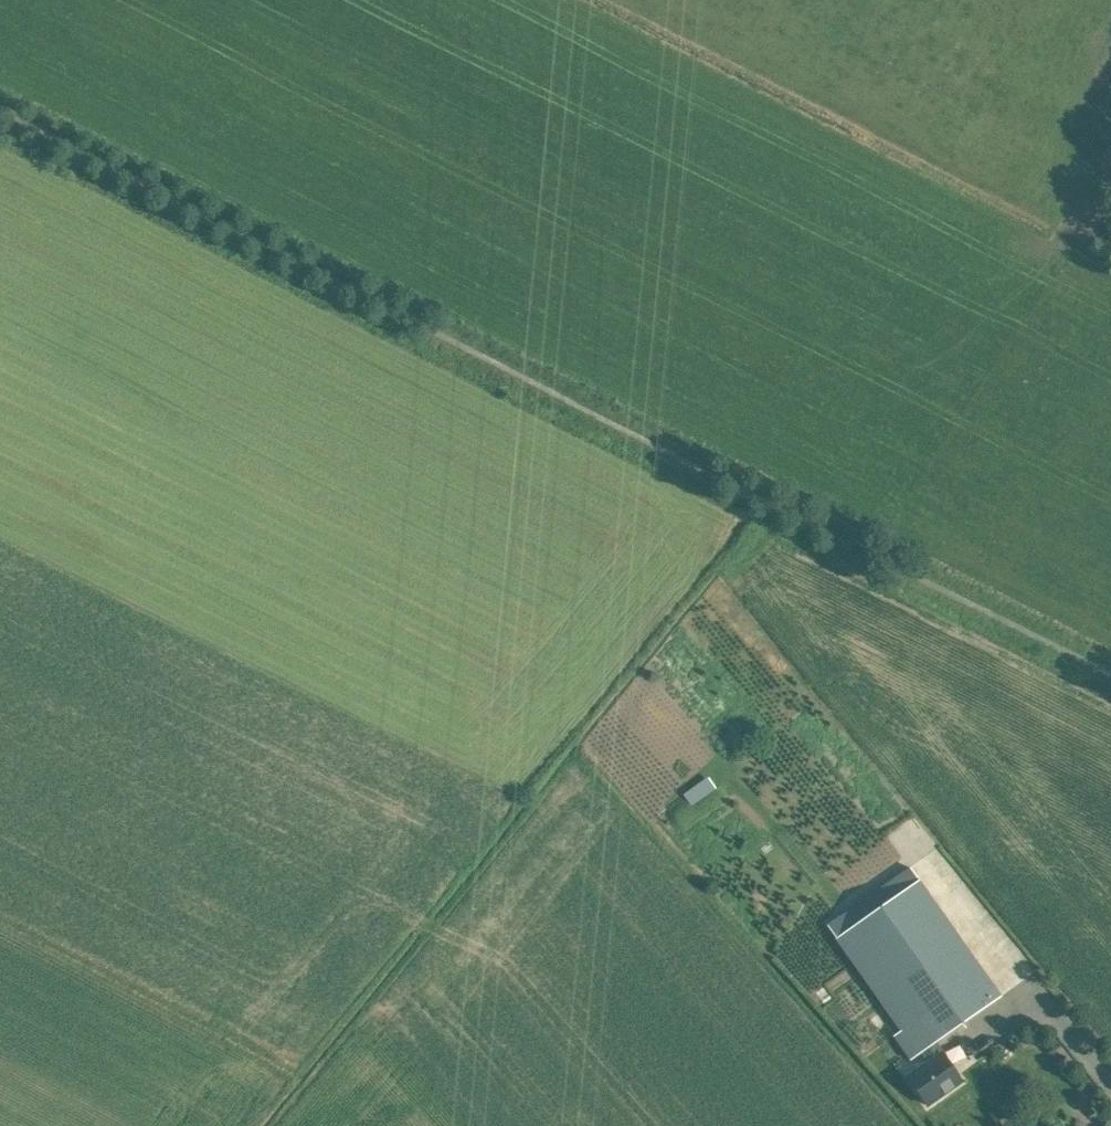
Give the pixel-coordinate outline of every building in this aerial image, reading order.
[(692,804),(718,787),(710,775),(684,793),(692,804)] [(911,867),(828,925),(902,1030),(894,1036),(910,1059),(924,1049),(934,1042),(1001,995),(911,867)] [(962,1081),(934,1042),(924,1049),(931,1059),(907,1076),(927,1105),(962,1081)]
